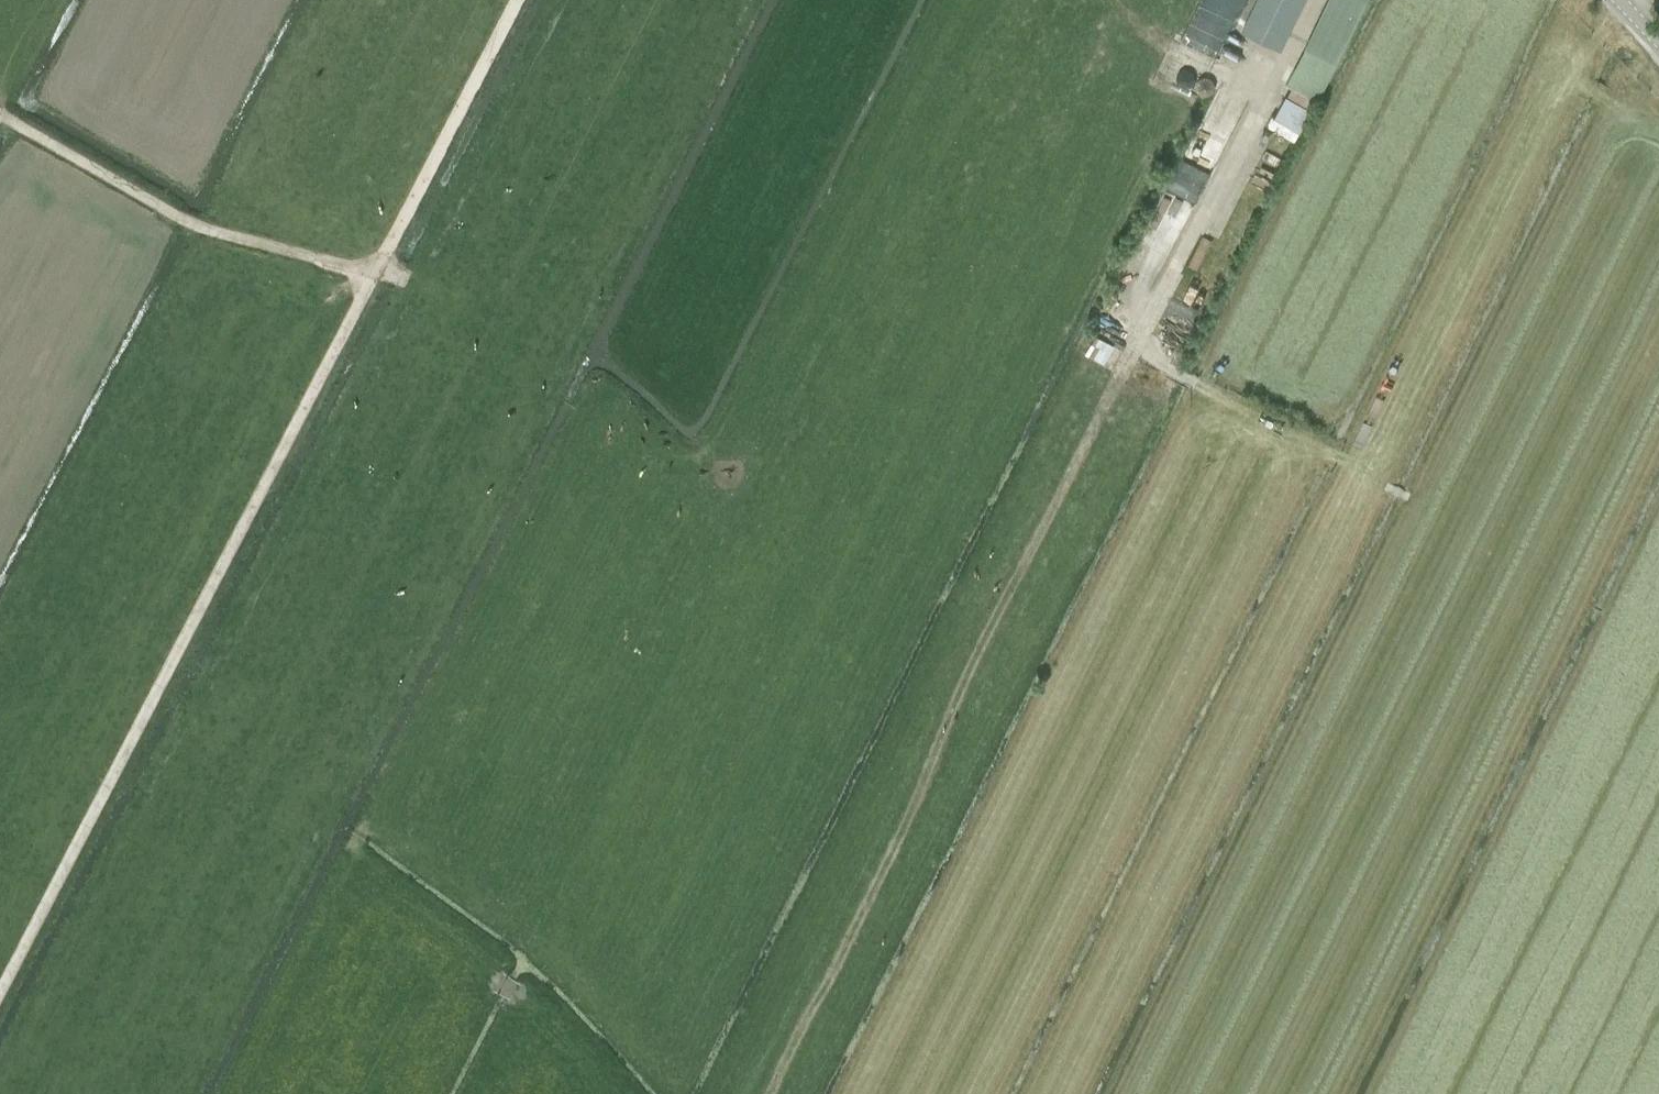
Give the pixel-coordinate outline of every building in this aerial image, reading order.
[(1246,34),(1282,50),(1306,0),(1263,0),(1246,34)] [(1292,86),(1287,95),(1311,108),(1316,99),(1292,86)] [(1300,130),(1272,116),(1271,115),(1266,125),(1267,125),(1295,140),(1300,130)] [(1180,152),(1135,262),(1165,274),(1210,164),(1180,152)] [(1096,335),(1087,352),(1104,362),(1114,344),(1096,335)]
